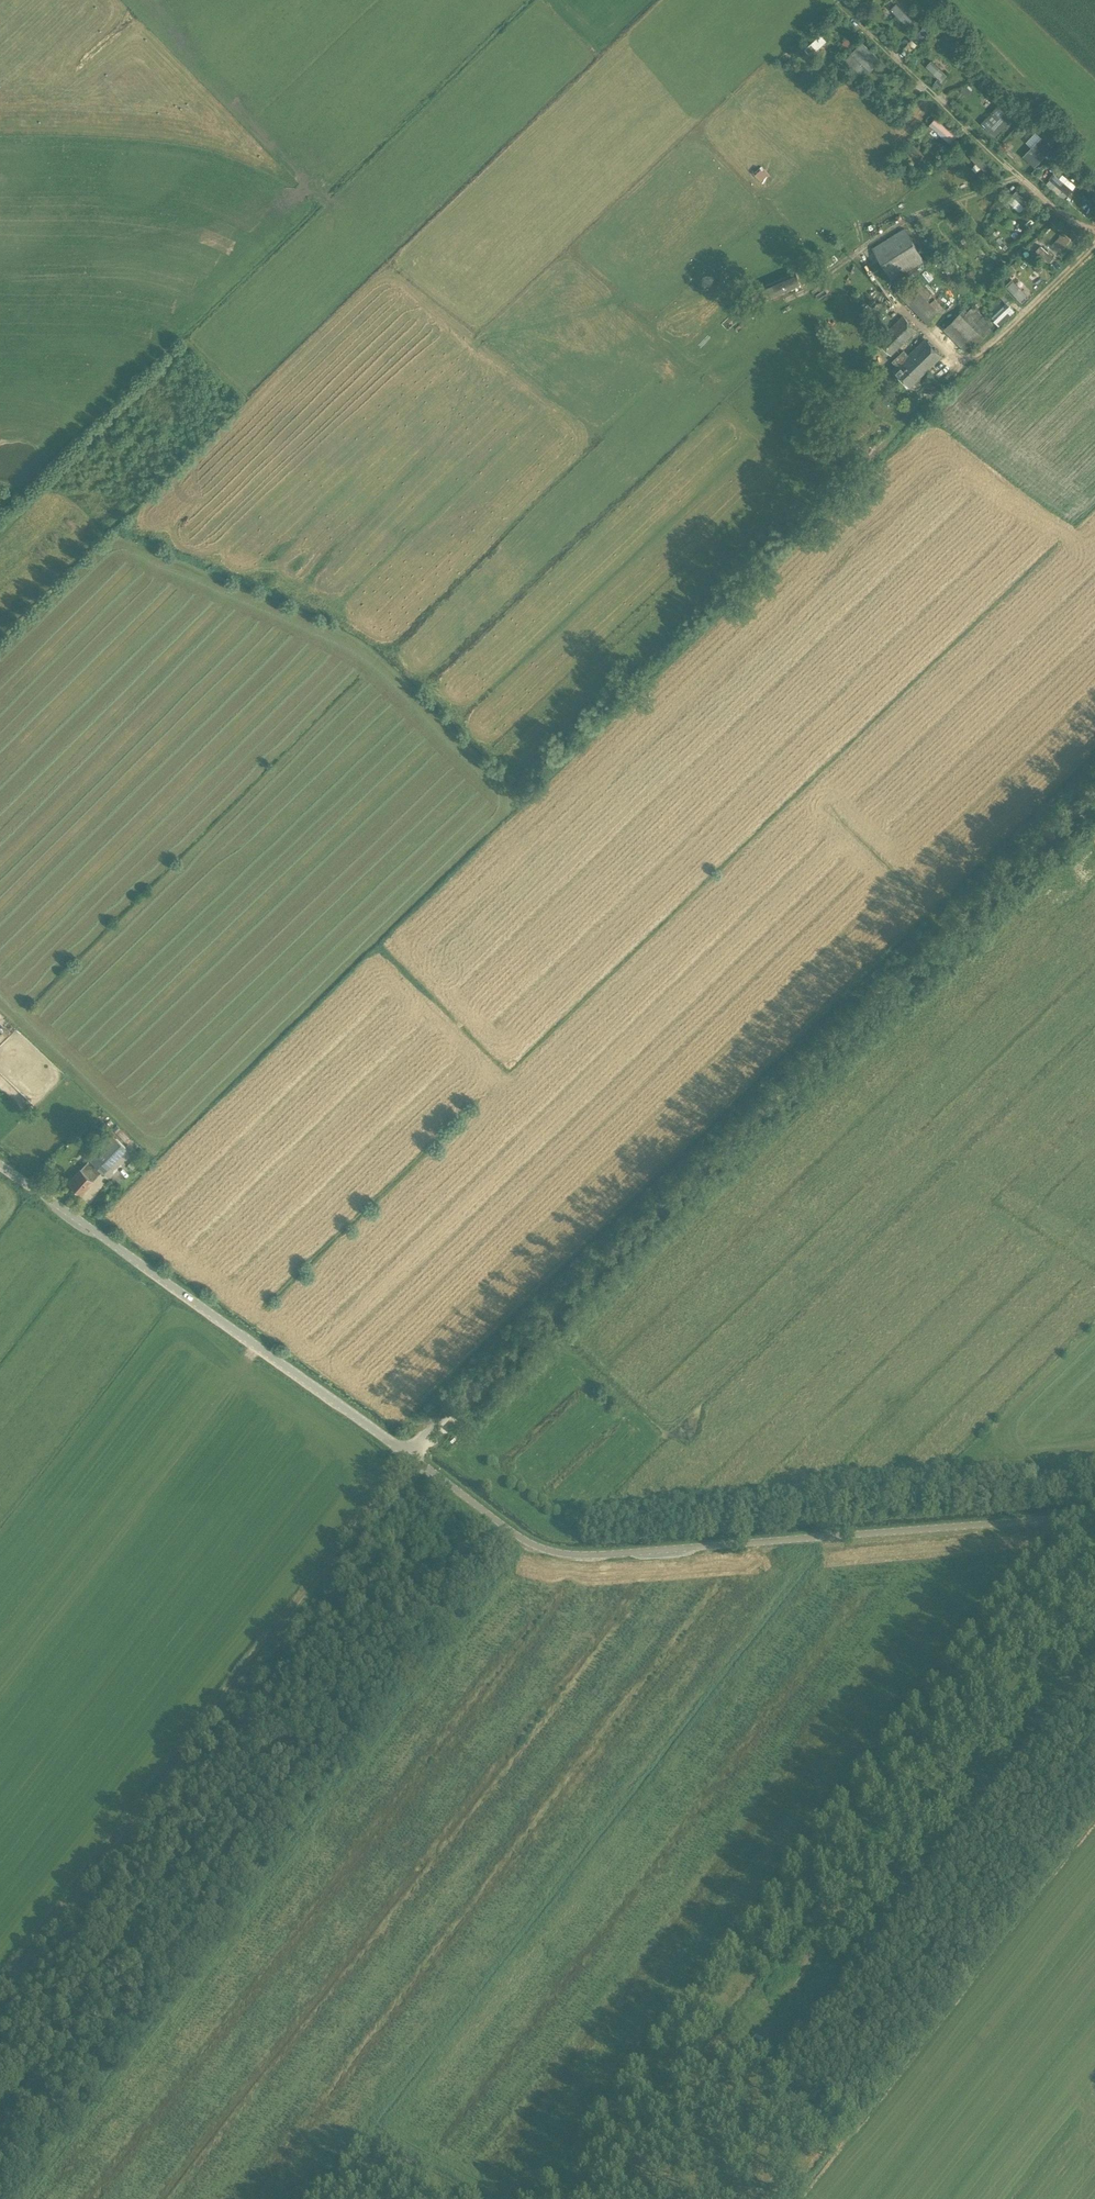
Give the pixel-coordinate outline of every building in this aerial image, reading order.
[(909,27),(915,21),(894,2),(889,8),(909,27)] [(924,36),(918,31),(913,38),(918,43),(924,36)] [(910,38),(902,47),(907,51),(915,43),(910,38)] [(846,39),(842,43),(848,48),(852,44),(846,39)] [(879,58),(861,41),(845,59),(863,76),(868,70),(870,72),(876,66),(874,64),(879,58)] [(942,80),(947,73),(930,59),(924,65),(942,80)] [(966,95),(971,90),(966,84),(960,90),(966,95)] [(994,135),(1011,118),(997,105),(990,112),(997,118),(993,122),(987,116),(981,122),(994,135)] [(935,115),(928,123),(949,143),(956,135),(935,115)] [(1034,167),(1053,147),(1041,136),(1023,156),(1034,167)] [(1048,167),(1053,170),(1057,165),(1053,162),(1048,167)] [(759,167),(753,173),(762,183),(769,176),(759,167)] [(1065,196),(1075,182),(1062,172),(1059,176),(1053,172),(1045,182),(1065,196)] [(1006,199),(1019,212),(1029,201),(1015,188),(1006,199)] [(892,279),(924,258),(904,227),(872,247),(892,279)] [(1072,232),(1068,236),(1073,240),(1077,236),(1072,232)] [(1070,240),(1062,233),(1054,242),(1062,249),(1070,240)] [(929,281),(934,276),(931,274),(949,259),(945,253),(922,273),(929,281)] [(1010,275),(1016,270),(1011,264),(1005,269),(1010,275)] [(1043,268),(1038,264),(1035,269),(1039,273),(1043,268)] [(767,298),(801,284),(796,271),(762,286),(767,298)] [(1004,284),(1022,302),(1029,296),(1011,277),(1004,284)] [(913,285),(908,280),(899,288),(900,289),(897,292),(929,325),(945,309),(918,281),(913,285)] [(999,309),(1006,316),(1014,309),(1007,302),(999,309)] [(963,310),(945,328),(970,352),(994,329),(972,306),(966,313),(963,310)] [(891,354),(917,329),(903,315),(878,339),(891,354)] [(942,355),(925,338),(908,354),(904,350),(893,360),(897,365),(894,368),(910,385),(942,355)] [(879,416),(886,410),(878,403),(873,408),(879,416)] [(908,403),(903,407),(908,412),(912,408),(908,403)] [(125,1141),(129,1137),(117,1124),(112,1128),(125,1141)] [(92,1180),(101,1171),(102,1172),(126,1147),(108,1130),(84,1154),(89,1159),(80,1169),(79,1169),(67,1181),(80,1194),(93,1181),(92,1180)] [(455,1435),(461,1430),(457,1425),(451,1431),(455,1435)]
